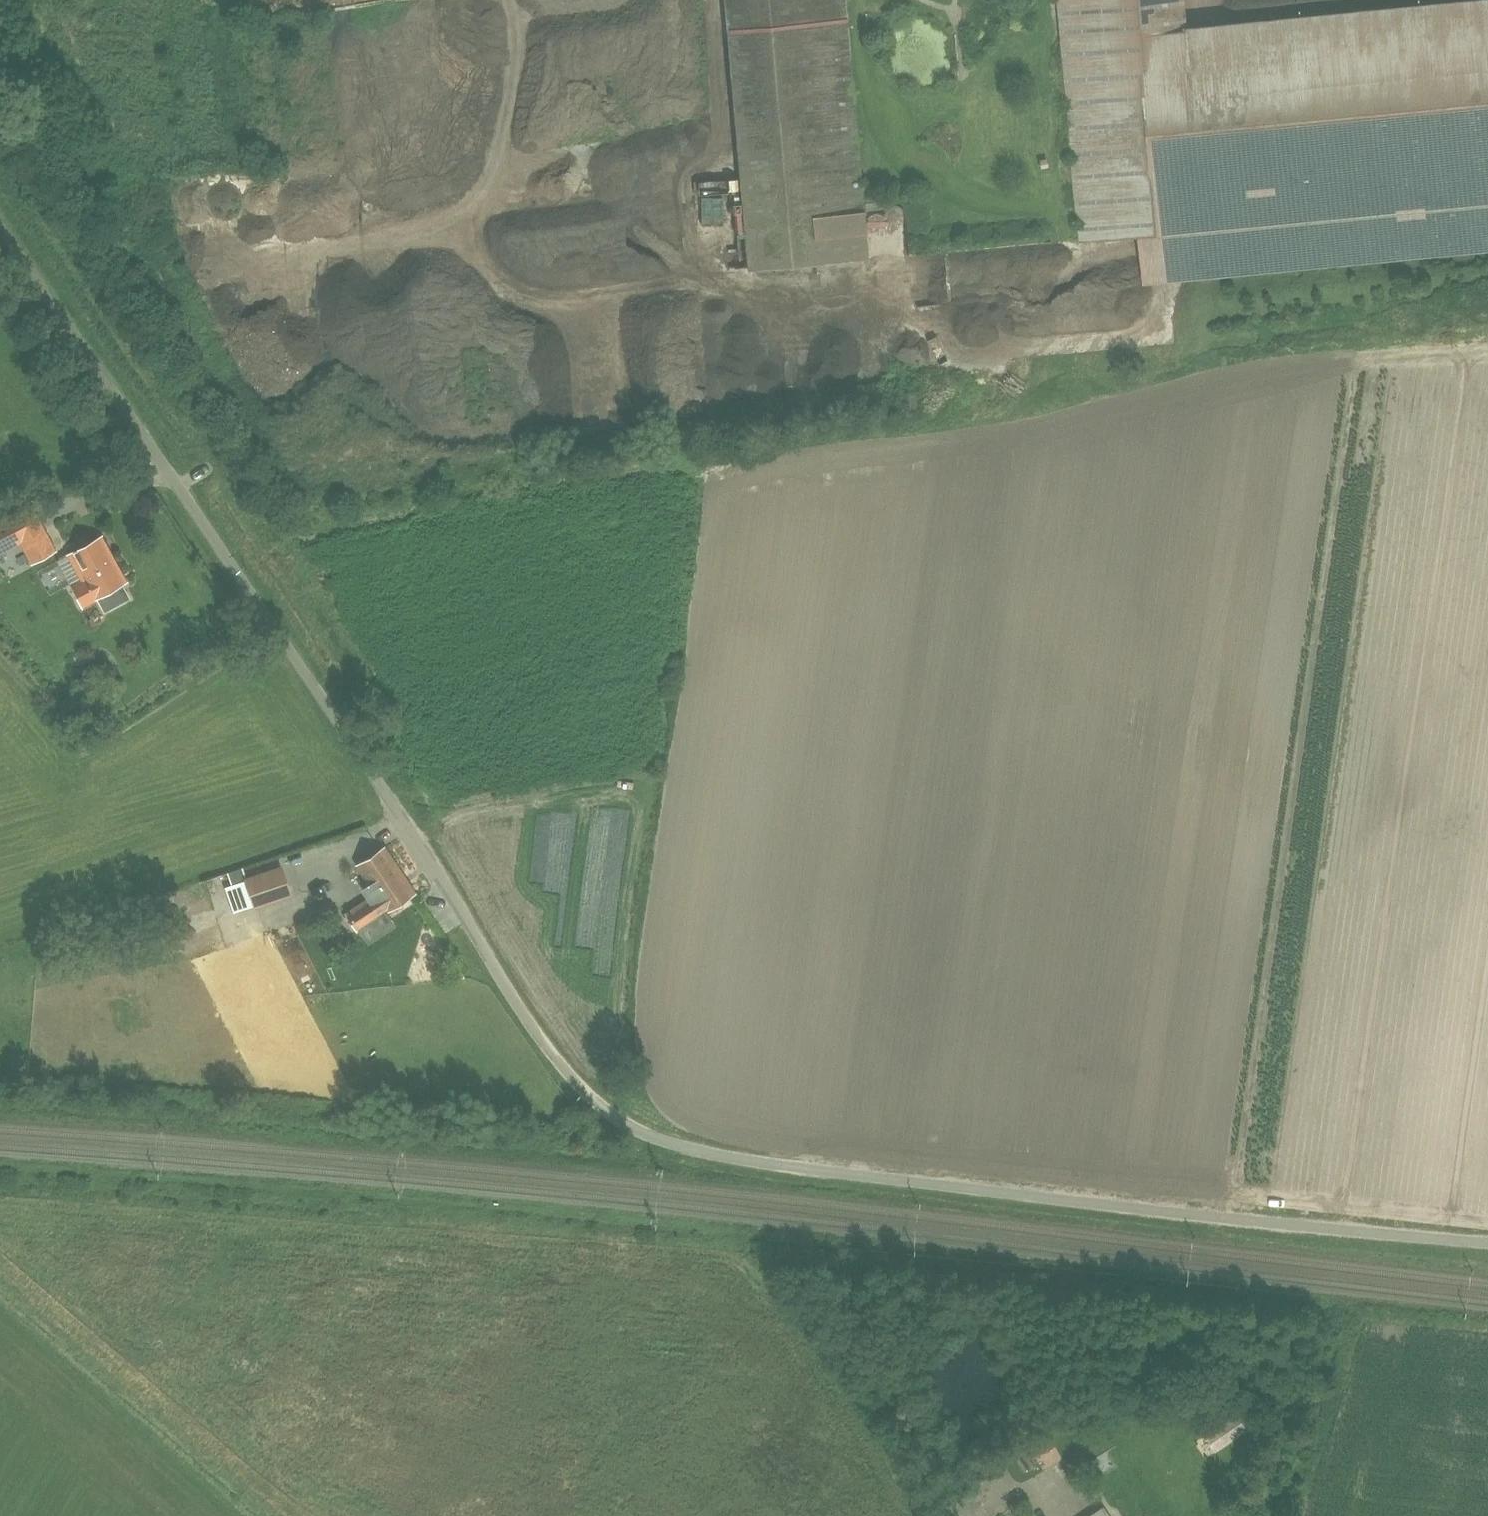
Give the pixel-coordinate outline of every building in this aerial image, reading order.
[(745,276),(866,265),(842,0),(719,0),(745,276)] [(1077,247),(1138,241),(1143,284),(1487,244),(1487,8),(1185,38),(1181,0),(1052,0),(1077,247)] [(56,550),(29,502),(0,519),(0,553),(18,543),(30,565),(56,550)] [(126,580),(100,533),(65,552),(79,578),(68,583),(80,606),(94,599),(102,613),(129,599),(121,583),(126,580)] [(414,893),(383,845),(351,865),(365,886),(359,890),(364,896),(343,910),(357,931),(414,893)] [(290,895),(280,866),(242,880),(251,908),(290,895)] [(1100,1506),(1084,1515),(1107,1515),(1100,1506)]
